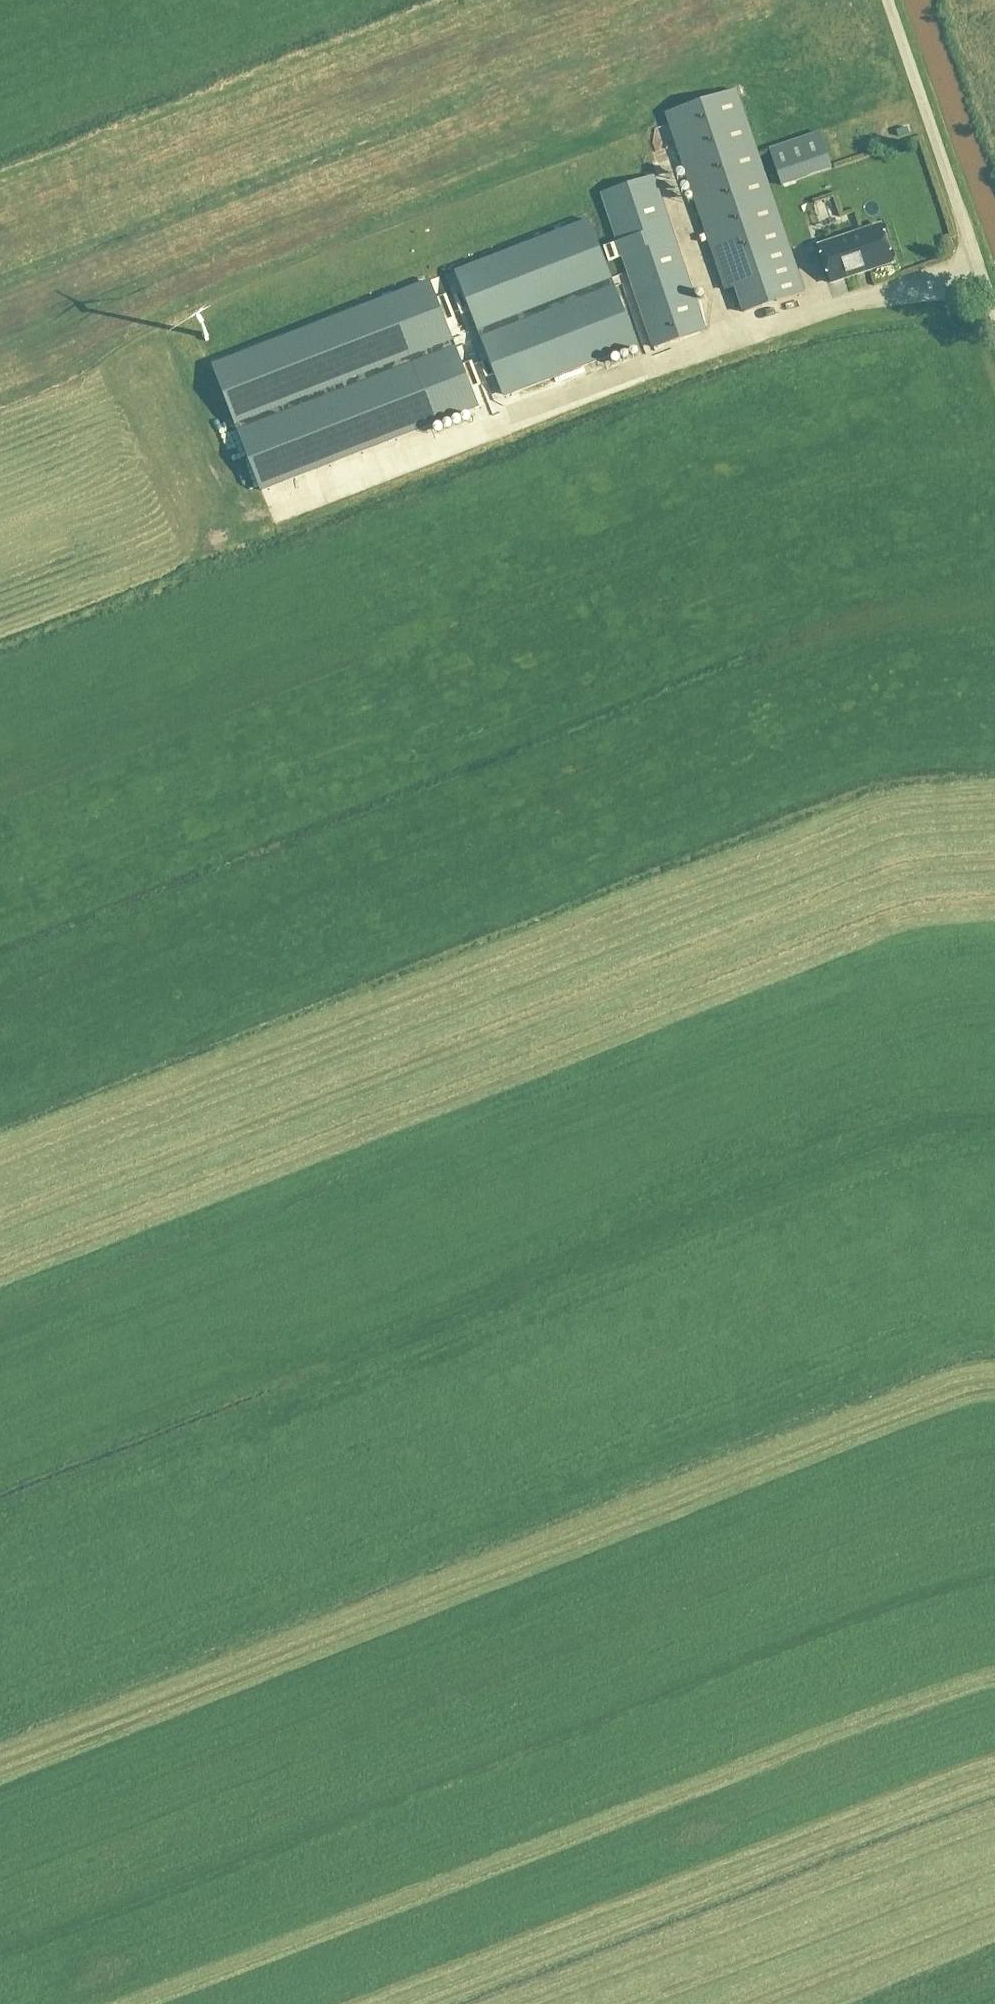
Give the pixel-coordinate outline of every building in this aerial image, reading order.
[(804,294),(737,92),(665,115),(724,292),(734,288),(743,314),(804,294)] [(654,157),(672,151),(666,130),(647,135),(654,157)] [(781,185),(830,169),(818,134),(770,151),(781,185)] [(653,349),(704,332),(653,178),(602,195),(653,349)] [(587,223),(455,274),(502,399),(635,348),(587,223)] [(826,298),(889,277),(876,239),(813,260),(826,298)] [(454,277),(442,282),(448,296),(460,290),(454,277)] [(212,366),(261,492),(474,410),(467,392),(471,390),(480,387),(471,364),(462,367),(458,369),(442,325),(445,323),(454,320),(446,297),(436,301),(433,302),(425,284),(212,366)]
